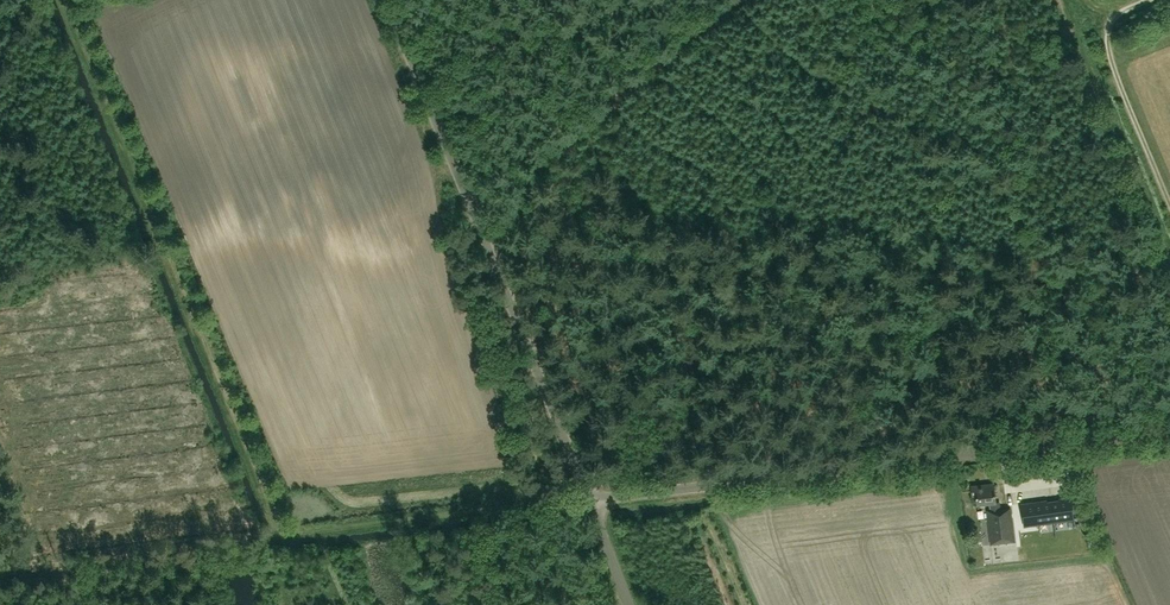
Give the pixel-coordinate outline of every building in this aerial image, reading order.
[(973,496),(977,495),(978,505),(990,504),(990,510),(987,511),(991,544),(1015,541),(1011,508),(1000,509),(999,502),(996,502),(994,488),(986,489),(985,485),(972,486),(973,496)] [(1070,499),(1022,506),(1025,526),(1073,519),(1070,499)]
